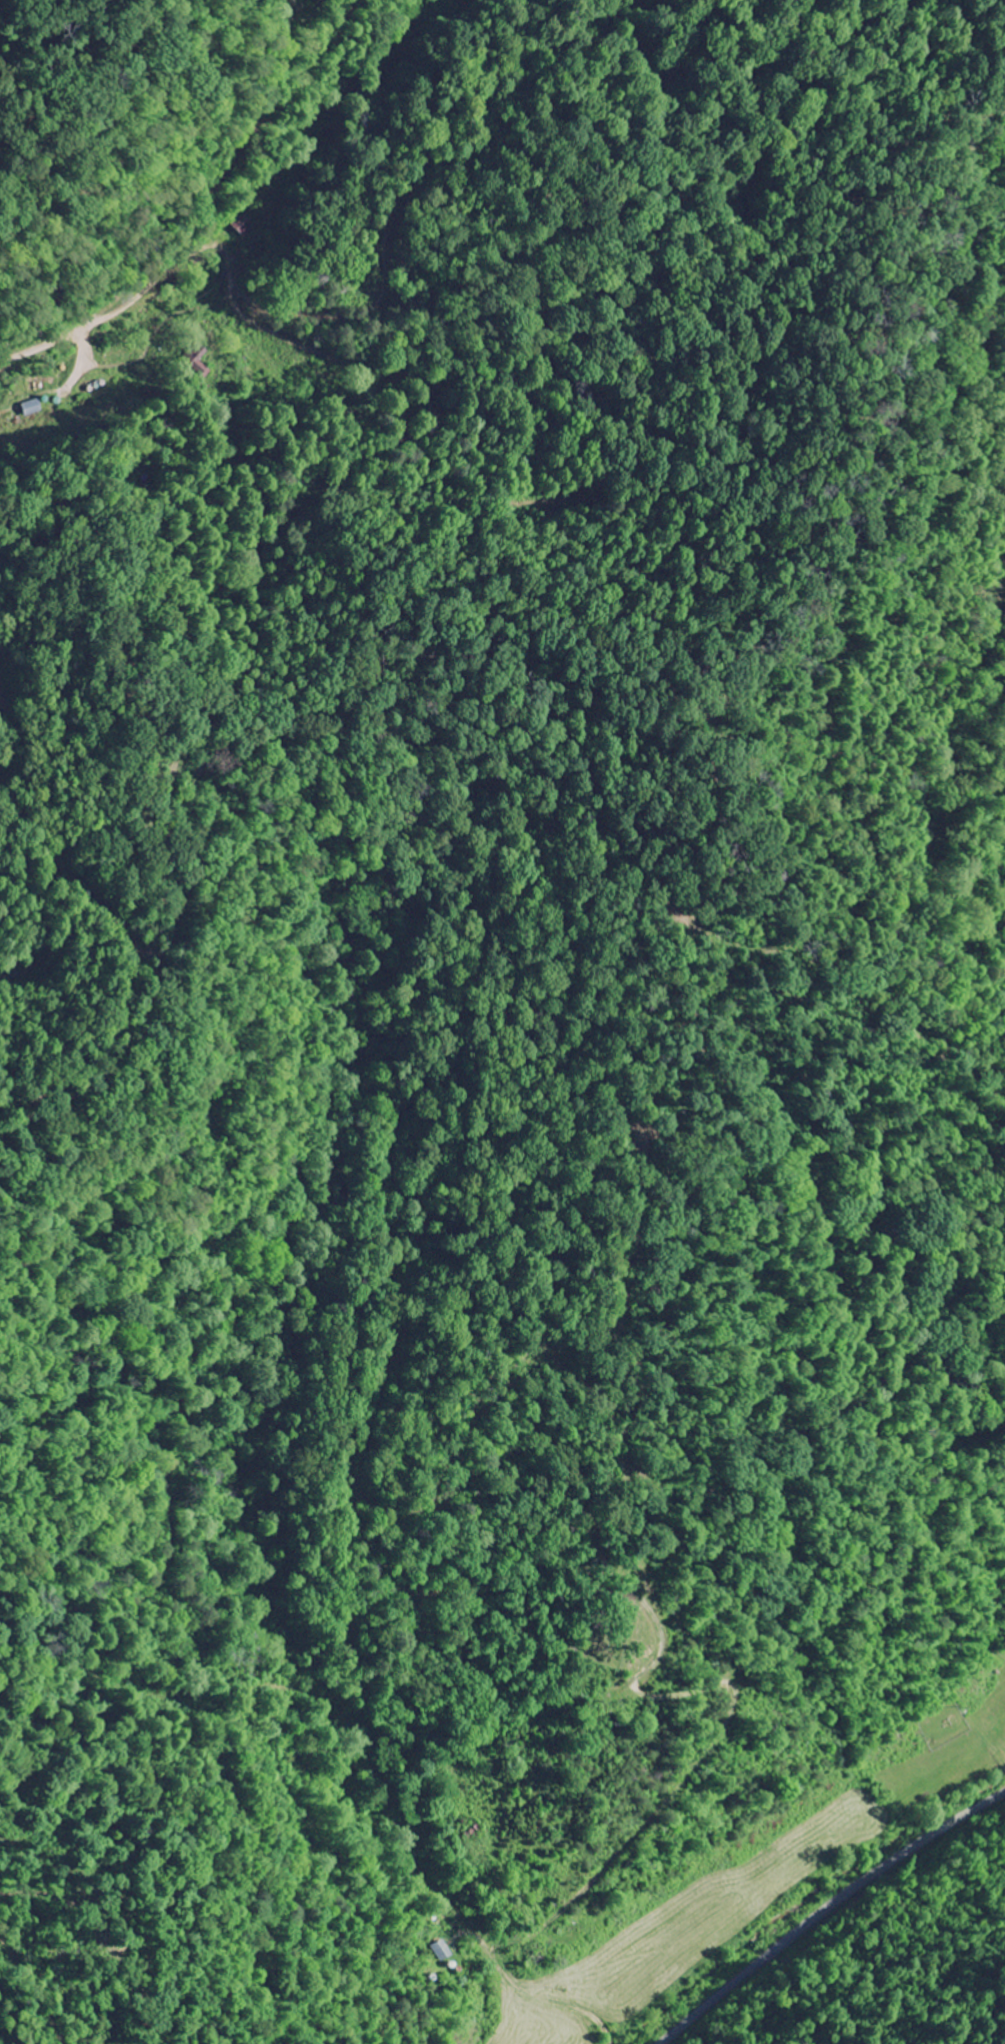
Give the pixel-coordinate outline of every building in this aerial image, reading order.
[(231,225),(243,238),(255,226),(243,214),(231,225)] [(205,353),(199,346),(184,359),(201,378),(207,372),(197,361),(205,353)] [(22,405),(25,418),(42,413),(39,400),(22,405)] [(443,1963),(455,1956),(446,1940),(434,1948),(443,1963)]
